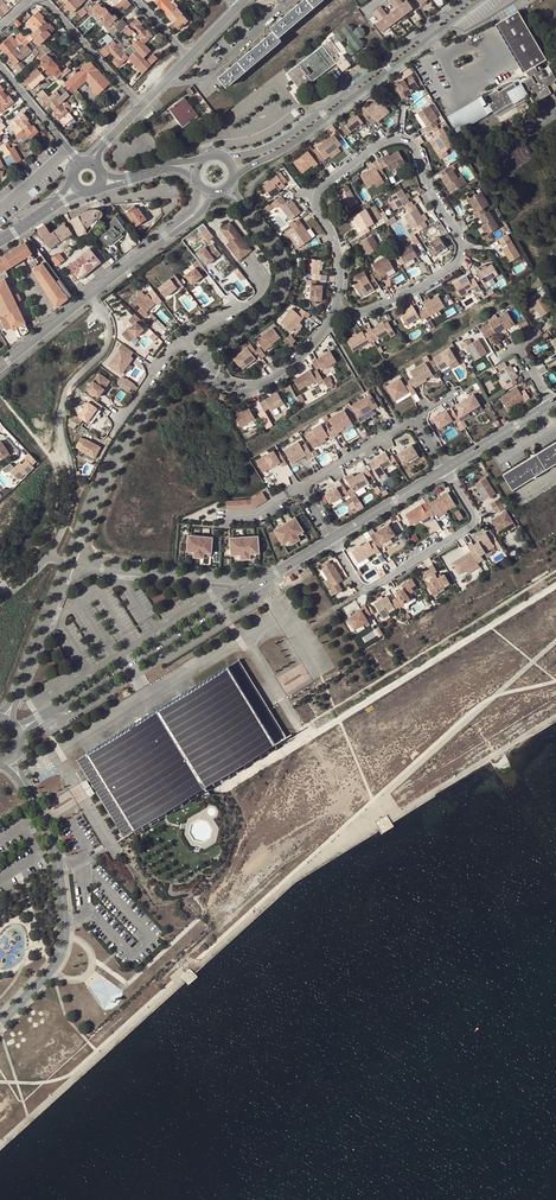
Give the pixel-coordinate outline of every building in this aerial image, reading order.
[(66,3),(68,5),(70,7),(69,9),(72,13),(86,0),(69,0),(66,3)] [(117,5),(120,8),(124,5),(129,0),(122,0),(117,5)] [(124,5),(127,9),(133,4),(130,0),(129,0),(124,5)] [(155,1),(158,6),(160,4),(161,6),(165,9),(171,3),(174,1),(173,0),(156,0),(155,1)] [(271,27),(273,31),(218,77),(226,86),(282,40),(279,36),(321,0),(303,0),(271,27)] [(375,23),(382,31),(413,7),(407,0),(404,0),(402,2),(401,3),(400,1),(400,0),(389,0),(393,6),(395,4),(396,6),(395,7),(387,13),(386,14),(385,12),(386,11),(381,5),(373,11),(378,18),(379,16),(381,18),(379,20),(375,23)] [(91,5),(90,6),(89,12),(89,15),(92,13),(94,16),(96,14),(101,19),(109,11),(102,3),(100,5),(98,2),(93,7),(91,5)] [(6,13),(10,10),(4,3),(0,7),(6,13)] [(175,8),(171,3),(165,9),(167,12),(169,14),(167,17),(172,22),(171,23),(174,27),(177,24),(181,28),(186,23),(185,23),(188,20),(180,11),(176,7),(175,8)] [(199,14),(206,7),(202,4),(196,10),(199,14)] [(80,14),(83,18),(89,12),(86,8),(80,14)] [(25,21),(32,15),(28,11),(22,18),(25,21)] [(37,29),(46,22),(43,18),(41,16),(42,15),(39,11),(26,22),(32,29),(35,26),(37,29)] [(112,32),(116,28),(119,26),(119,23),(120,23),(117,19),(118,18),(115,15),(114,16),(109,11),(101,19),(105,24),(105,25),(112,32)] [(530,97),(533,95),(540,105),(547,100),(545,97),(555,91),(555,83),(555,82),(555,81),(555,79),(552,73),(546,77),(542,71),(544,69),(540,63),(547,59),(518,12),(496,26),(524,72),(526,71),(530,77),(522,83),(522,84),(530,97)] [(119,31),(121,33),(124,30),(128,35),(130,35),(132,33),(135,36),(144,28),(142,25),(145,22),(143,19),(140,21),(137,18),(128,26),(123,20),(121,21),(120,23),(119,23),(119,26),(116,28),(119,31)] [(27,38),(30,42),(35,38),(40,44),(35,48),(40,53),(42,51),(47,46),(43,41),(52,34),(51,32),(55,29),(51,25),(50,26),(48,24),(46,22),(37,29),(31,35),(27,38)] [(353,31),(348,24),(334,35),(336,36),(323,46),(322,45),(286,73),(299,91),(336,63),(341,71),(354,62),(355,64),(356,64),(357,64),(359,62),(359,61),(359,60),(358,58),(357,57),(356,56),(354,56),(353,56),(352,56),(352,57),(350,55),(363,45),(358,38),(365,32),(360,25),(353,31)] [(110,33),(112,32),(105,25),(103,26),(110,33)] [(119,31),(116,28),(112,32),(110,33),(110,34),(112,37),(119,31)] [(144,28),(135,36),(136,38),(139,41),(140,40),(144,44),(145,43),(153,35),(149,31),(148,32),(146,30),(144,28)] [(22,39),(25,36),(21,31),(17,34),(22,39)] [(20,45),(12,36),(0,46),(0,47),(3,50),(4,49),(6,51),(8,55),(18,47),(20,45)] [(111,53),(114,56),(129,42),(127,40),(123,43),(117,36),(101,51),(106,57),(111,53)] [(27,44),(30,42),(27,38),(23,42),(20,45),(22,48),(20,49),(18,47),(8,55),(11,57),(9,59),(11,61),(15,65),(19,61),(32,51),(27,44)] [(151,50),(145,43),(144,44),(140,40),(139,41),(136,38),(134,40),(130,44),(136,51),(143,57),(151,50)] [(129,42),(114,56),(116,58),(118,60),(116,61),(120,66),(128,58),(131,55),(135,60),(132,63),(142,74),(150,66),(144,58),(143,57),(136,51),(135,51),(129,45),(130,44),(129,42)] [(46,69),(59,58),(49,47),(47,46),(42,51),(43,52),(37,57),(42,62),(41,63),(46,69)] [(40,53),(35,48),(32,51),(36,56),(40,53)] [(148,55),(144,58),(150,66),(157,58),(153,54),(150,57),(148,55)] [(66,66),(59,58),(46,69),(50,74),(51,73),(54,76),(57,74),(60,71),(66,66)] [(19,72),(25,67),(21,63),(15,68),(19,72)] [(75,94),(78,97),(81,94),(76,89),(86,80),(90,85),(90,86),(96,93),(106,85),(87,64),(65,82),(73,92),(75,94)] [(552,73),(548,67),(542,71),(546,77),(552,73)] [(29,84),(41,73),(37,69),(22,81),(26,86),(29,84)] [(45,78),(41,73),(29,84),(33,89),(45,78)] [(412,75),(394,85),(402,98),(411,92),(419,87),(412,75)] [(81,94),(90,86),(90,85),(86,80),(76,89),(81,94)] [(525,97),(528,95),(522,84),(517,87),(513,81),(511,81),(509,82),(506,82),(505,83),(503,83),(501,84),(499,84),(497,85),(496,85),(497,87),(483,95),(488,103),(484,106),(478,98),(448,117),(456,132),(493,112),(497,118),(526,100),(525,97)] [(190,95),(194,92),(190,87),(186,90),(190,95)] [(64,101),(70,95),(68,93),(63,98),(57,91),(50,97),(44,90),(38,95),(45,103),(46,102),(48,105),(49,104),(51,106),(54,109),(64,101)] [(386,94),(391,101),(394,98),(389,91),(386,94)] [(0,98),(0,113),(14,101),(11,97),(9,98),(8,96),(5,93),(0,98)] [(183,126),(198,116),(183,97),(169,108),(183,126)] [(364,107),(360,111),(366,118),(369,115),(373,119),(386,108),(379,98),(365,108),(364,107)] [(64,101),(54,109),(56,112),(58,114),(57,116),(65,126),(74,118),(70,113),(65,107),(64,108),(63,106),(66,104),(64,101)] [(70,103),(65,107),(70,113),(74,109),(70,103)] [(425,127),(428,132),(439,125),(436,120),(438,119),(430,105),(419,112),(422,118),(427,126),(425,127)] [(386,108),(373,119),(376,123),(389,112),(386,108)] [(13,128),(18,133),(29,123),(27,120),(25,118),(27,117),(23,113),(9,124),(13,128)] [(363,122),(356,114),(340,127),(347,136),(363,122)] [(18,133),(15,135),(18,139),(25,134),(26,134),(29,139),(38,131),(35,127),(33,128),(32,126),(29,123),(18,133)] [(454,146),(443,128),(434,133),(437,137),(434,139),(438,145),(442,152),(443,153),(454,146)] [(316,148),(325,158),(329,155),(328,154),(338,146),(341,144),(333,134),(316,148)] [(6,145),(4,143),(0,145),(0,146),(1,147),(0,148),(0,149),(5,157),(11,153),(8,149),(6,146),(6,145)] [(442,152),(438,145),(434,148),(438,155),(442,152)] [(21,159),(13,146),(8,149),(11,153),(16,162),(21,159)] [(341,149),(338,146),(328,154),(329,155),(331,157),(341,149)] [(518,147),(510,152),(523,173),(532,168),(518,147)] [(317,163),(307,150),(293,161),(301,172),(312,164),(313,166),(317,163)] [(377,160),(381,169),(387,166),(390,171),(405,162),(398,151),(389,156),(382,160),(381,158),(377,160)] [(456,170),(453,165),(446,169),(449,173),(444,176),(442,177),(447,186),(450,184),(454,191),(463,186),(459,179),(454,171),(456,170)] [(375,166),(360,175),(367,186),(374,182),(382,178),(375,166)] [(283,183),(287,180),(280,171),(262,185),(271,196),(280,190),(279,189),(278,187),(283,183)] [(459,179),(463,186),(467,184),(462,176),(459,179)] [(339,196),(346,208),(357,202),(350,189),(347,185),(340,189),(342,194),(339,196)] [(403,206),(409,202),(407,199),(405,195),(402,190),(391,196),(398,208),(403,206)] [(468,194),(470,198),(477,195),(474,190),(468,194)] [(470,199),(472,202),(475,208),(473,209),(475,213),(483,209),(489,205),(482,192),(477,195),(470,198),(470,199)] [(281,195),(276,199),(279,204),(284,200),(281,195)] [(301,211),(291,198),(286,202),(281,206),(291,219),(301,211)] [(279,204),(276,199),(266,206),(270,211),(279,204)] [(403,206),(405,210),(406,209),(413,205),(411,201),(409,202),(403,206)] [(413,205),(406,209),(409,213),(416,208),(414,204),(413,205)] [(132,211),(128,215),(136,226),(146,218),(137,207),(136,208),(132,211)] [(79,214),(86,229),(96,217),(95,216),(94,215),(94,214),(94,212),(95,211),(95,210),(96,209),(97,209),(99,209),(96,208),(92,209),(88,210),(79,214)] [(416,225),(424,221),(419,213),(416,208),(409,213),(404,215),(411,228),(416,225)] [(100,209),(99,209),(97,209),(96,209),(95,210),(95,211),(94,212),(94,214),(94,215),(95,216),(96,217),(98,217),(98,218),(100,217),(101,217),(101,216),(102,215),(103,214),(103,213),(102,212),(102,211),(101,210),(100,209)] [(368,227),(374,223),(366,209),(353,216),(361,230),(359,232),(361,236),(370,231),(368,227)] [(485,213),(483,209),(475,213),(474,214),(476,218),(480,216),(485,213)] [(499,228),(488,211),(485,213),(480,216),(483,222),(485,224),(483,225),(481,227),(486,235),(499,228)] [(86,231),(86,229),(79,214),(71,218),(78,235),(86,231)] [(122,232),(125,230),(115,216),(99,235),(106,245),(117,236),(118,237),(123,234),(122,232)] [(291,224),(293,228),(301,222),(299,219),(291,224)] [(229,221),(220,228),(230,241),(226,243),(239,259),(248,251),(246,248),(249,246),(229,221)] [(427,226),(424,221),(416,225),(419,231),(427,226)] [(306,230),(301,222),(293,228),(287,232),(298,247),(311,238),(305,231),(306,230)] [(198,228),(209,240),(215,235),(204,223),(198,228)] [(51,233),(45,224),(37,229),(43,238),(51,233)] [(60,241),(73,233),(69,227),(67,228),(65,224),(54,231),(60,241)] [(52,246),(55,244),(60,241),(54,231),(51,233),(43,238),(50,248),(52,246)] [(416,233),(411,236),(416,244),(420,241),(416,233)] [(372,235),(361,241),(368,254),(379,247),(372,235)] [(439,237),(430,242),(432,245),(428,248),(433,256),(437,253),(436,252),(438,250),(445,246),(439,237)] [(547,237),(533,245),(536,249),(549,241),(548,240),(550,239),(549,237),(547,238),(547,237)] [(521,257),(511,239),(502,244),(504,248),(503,249),(511,262),(521,257)] [(5,327),(6,330),(12,327),(12,329),(16,327),(21,337),(28,331),(24,323),(25,323),(25,321),(27,321),(25,317),(23,318),(16,303),(21,301),(18,294),(13,296),(5,277),(9,276),(6,270),(21,260),(28,256),(31,261),(35,267),(32,269),(56,307),(68,298),(72,294),(42,254),(36,258),(33,253),(25,241),(0,257),(0,311),(2,315),(0,316),(0,317),(5,327)] [(219,251),(213,243),(206,248),(205,246),(197,252),(207,264),(214,258),(213,256),(219,251)] [(410,245),(398,252),(404,263),(417,256),(410,245)] [(76,280),(100,261),(90,248),(66,266),(76,280)] [(59,253),(53,258),(58,264),(60,262),(64,260),(62,257),(61,256),(59,253)] [(376,271),(372,273),(377,282),(381,279),(381,278),(379,276),(385,272),(393,267),(386,256),(372,264),(376,271)] [(313,273),(312,279),(316,279),(320,280),(321,273),(319,273),(320,268),(321,263),(321,259),(309,257),(307,272),(313,273)] [(203,266),(197,260),(192,263),(195,267),(185,274),(192,283),(202,275),(199,271),(198,270),(203,266)] [(480,269),(475,272),(483,284),(498,275),(492,264),(481,271),(480,269)] [(239,267),(235,270),(241,280),(246,277),(239,267)] [(377,282),(372,273),(367,276),(364,271),(355,276),(358,281),(353,283),(358,291),(364,287),(368,292),(374,289),(372,287),(378,283),(377,282)] [(182,283),(173,272),(156,285),(163,294),(170,288),(172,291),(182,283)] [(476,293),(481,290),(475,281),(471,283),(469,281),(466,276),(453,284),(460,296),(473,288),(476,293)] [(316,284),(316,279),(312,279),(307,279),(306,284),(311,284),(310,299),(321,299),(322,285),(316,284)] [(361,296),(368,292),(364,287),(358,291),(361,296)] [(145,295),(142,291),(132,301),(136,305),(138,303),(141,307),(138,310),(144,316),(147,313),(146,311),(155,302),(147,294),(145,295)] [(535,295),(527,300),(530,304),(532,302),(541,316),(552,309),(544,294),(537,298),(535,295)] [(426,308),(421,311),(425,317),(427,320),(432,317),(430,314),(443,306),(437,295),(430,299),(423,304),(426,308)] [(413,306),(400,313),(407,325),(419,317),(421,319),(425,317),(421,311),(420,309),(416,311),(413,306)] [(310,312),(301,308),(299,313),(292,308),(281,322),(292,331),(295,327),(299,321),(304,315),(308,317),(310,312)] [(485,338),(495,332),(495,333),(502,329),(505,327),(506,329),(514,324),(507,312),(480,329),(485,338)] [(121,334),(129,341),(135,335),(136,336),(143,328),(138,323),(141,320),(134,313),(128,320),(133,324),(129,328),(128,327),(121,334)] [(371,327),(366,329),(368,332),(371,337),(375,335),(377,339),(388,332),(391,337),(395,334),(387,321),(384,323),(383,322),(372,329),(371,327)] [(273,327),(257,340),(265,350),(273,344),(272,343),(281,336),(273,327)] [(371,337),(368,332),(364,334),(362,331),(346,340),(353,351),(372,340),(371,337)] [(153,340),(158,336),(153,332),(149,336),(153,340)] [(294,344),(288,337),(284,340),(290,348),(294,344)] [(469,339),(461,344),(464,348),(465,347),(467,346),(470,351),(476,360),(487,353),(478,339),(472,343),(469,339)] [(131,350),(122,343),(118,347),(119,348),(107,364),(113,369),(115,366),(120,370),(130,356),(128,354),(131,350)] [(256,349),(252,344),(234,358),(243,369),(252,361),(251,359),(255,356),(259,353),(256,349)] [(434,359),(430,361),(435,371),(439,368),(447,364),(448,365),(457,360),(454,355),(456,354),(454,351),(452,352),(449,348),(433,358),(434,359)] [(335,362),(329,351),(316,358),(322,369),(335,362)] [(133,357),(130,356),(120,370),(115,366),(113,369),(121,374),(133,357)] [(457,360),(448,365),(450,369),(459,364),(457,360)] [(410,383),(413,388),(418,385),(417,383),(425,378),(432,374),(424,361),(409,371),(413,377),(408,379),(410,383)] [(509,387),(516,383),(514,378),(517,376),(510,364),(499,371),(509,387)] [(323,380),(317,368),(312,371),(310,369),(293,379),(299,389),(315,379),(318,383),(323,380)] [(99,372),(87,388),(99,396),(105,388),(103,387),(109,378),(99,372)] [(330,375),(324,378),(329,388),(335,385),(330,375)] [(121,376),(118,380),(124,385),(130,389),(134,392),(137,388),(133,386),(134,385),(125,379),(121,376)] [(394,400),(407,392),(404,387),(403,387),(402,385),(403,384),(399,378),(386,386),(394,400)] [(124,385),(118,380),(116,383),(122,388),(124,385)] [(411,394),(415,392),(413,388),(410,383),(406,386),(411,394)] [(124,385),(122,388),(128,393),(130,389),(124,385)] [(517,388),(501,397),(507,408),(524,398),(517,388)] [(260,402),(265,410),(270,407),(271,410),(284,402),(278,391),(260,402)] [(297,396),(301,402),(305,399),(301,393),(297,396)] [(350,406),(358,418),(377,406),(370,394),(350,406)] [(459,420),(460,422),(464,419),(462,415),(480,405),(473,394),(455,405),(459,411),(455,413),(459,420)] [(101,404),(95,399),(92,403),(88,400),(78,415),(87,421),(88,420),(97,407),(99,409),(102,405),(101,404)] [(251,409),(249,406),(235,414),(241,426),(256,417),(253,413),(251,409)] [(98,410),(99,409),(97,407),(88,420),(92,422),(100,411),(98,410)] [(455,413),(451,407),(433,418),(439,428),(452,420),(454,423),(459,420),(455,413)] [(333,435),(334,436),(338,434),(337,432),(336,431),(343,426),(351,422),(344,409),(328,419),(333,426),(329,428),(333,435)] [(72,413),(69,417),(71,419),(77,423),(79,424),(82,420),(72,413)] [(77,423),(71,419),(67,424),(73,428),(77,423)] [(322,442),(321,439),(324,438),(328,435),(329,438),(333,435),(329,428),(326,424),(322,426),(320,423),(311,429),(312,431),(305,435),(313,447),(322,442)] [(80,436),(76,444),(80,446),(79,449),(94,457),(100,446),(84,438),(80,436)] [(308,458),(312,455),(305,443),(301,446),(298,441),(284,450),(291,462),(305,453),(306,455),(308,458)] [(503,475),(513,490),(555,463),(555,442),(503,475)] [(405,449),(397,454),(403,463),(417,454),(411,445),(408,447),(408,448),(406,450),(405,449)] [(273,450),(256,461),(261,470),(270,465),(271,467),(280,462),(273,450)] [(398,464),(392,455),(388,457),(385,452),(369,462),(376,473),(382,469),(392,463),(394,466),(398,464)] [(36,461),(29,453),(24,458),(26,460),(22,464),(20,461),(9,472),(17,480),(24,474),(26,476),(34,468),(31,465),(36,461)] [(306,455),(305,453),(291,462),(292,463),(306,455)] [(362,471),(347,481),(348,482),(354,492),(354,491),(369,482),(362,471)] [(495,494),(485,477),(475,483),(485,500),(495,494)] [(354,492),(348,482),(343,485),(344,486),(348,494),(354,503),(359,500),(354,491),(354,492)] [(348,494),(344,486),(338,489),(336,487),(332,490),(333,491),(332,491),(331,490),(325,494),(330,503),(341,496),(342,498),(348,494)] [(267,499),(262,492),(250,499),(227,500),(227,509),(253,508),(267,499)] [(430,503),(429,501),(425,503),(428,508),(432,514),(432,515),(436,512),(438,515),(445,511),(455,504),(448,492),(430,503)] [(491,504),(493,509),(502,504),(499,499),(491,504)] [(355,509),(357,512),(359,511),(357,508),(354,503),(350,505),(353,510),(355,509)] [(502,504),(493,509),(496,513),(504,508),(502,504)] [(432,514),(428,508),(424,510),(421,505),(405,514),(411,525),(419,520),(427,515),(428,517),(432,514)] [(506,512),(491,521),(498,532),(513,522),(506,512)] [(299,523),(294,514),(291,516),(296,525),(299,523)] [(291,516),(275,525),(280,534),(277,536),(281,541),(282,540),(301,529),(302,529),(299,523),(296,525),(291,516)] [(280,534),(275,525),(272,527),(277,536),(280,534)] [(374,533),(370,536),(374,543),(377,549),(383,545),(381,543),(390,538),(394,535),(388,525),(374,533)] [(301,529),(282,540),(284,543),(288,540),(290,542),(299,537),(297,535),(302,532),(301,529)] [(209,536),(191,534),(190,544),(187,544),(186,551),(188,551),(209,553),(211,553),(211,546),(208,546),(209,536)] [(254,535),(232,537),(233,548),(230,548),(230,555),(233,554),(256,553),(259,553),(258,546),(255,546),(254,535)] [(488,536),(485,538),(488,543),(491,549),(494,547),(488,536)] [(390,538),(381,543),(383,545),(384,547),(392,542),(390,538)] [(474,547),(469,550),(470,552),(475,559),(491,549),(488,543),(485,538),(478,542),(473,545),(474,547)] [(377,549),(374,543),(370,545),(368,542),(351,552),(358,563),(362,560),(366,557),(375,552),(376,554),(380,552),(377,549)] [(458,574),(477,563),(475,559),(470,552),(451,563),(458,574)] [(338,583),(342,580),(332,563),(330,564),(323,568),(322,569),(328,579),(332,585),(329,587),(333,594),(341,590),(338,583)] [(436,572),(432,565),(424,570),(426,574),(431,582),(426,584),(431,593),(442,586),(442,588),(449,583),(443,574),(437,578),(434,573),(436,572)] [(329,587),(332,585),(328,579),(322,569),(321,570),(320,572),(329,587)] [(292,573),(286,577),(289,582),(295,578),(292,573)] [(401,586),(402,588),(395,593),(397,597),(394,599),(398,607),(399,608),(403,606),(402,604),(409,600),(406,595),(417,588),(411,579),(401,586)] [(442,586),(431,593),(433,597),(444,590),(442,588),(442,586)] [(383,598),(374,604),(381,617),(387,613),(386,611),(393,607),(394,609),(398,607),(394,599),(390,601),(386,596),(383,598)] [(370,614),(365,606),(359,609),(360,610),(355,613),(348,618),(354,628),(362,624),(367,620),(365,617),(370,614)] [(239,660),(228,666),(275,743),(286,736),(269,708),(256,688),(239,660)] [(218,672),(87,753),(133,830),(205,785),(275,743),(228,666),(218,672)] [(85,774),(88,778),(96,792),(97,794),(101,800),(103,803),(109,812),(110,815),(116,824),(118,828),(123,836),(133,830),(87,753),(76,760),(80,767),(82,769),(85,774)] [(96,792),(88,778),(85,780),(93,794),(96,792)] [(93,794),(85,780),(81,782),(89,796),(93,794)]
